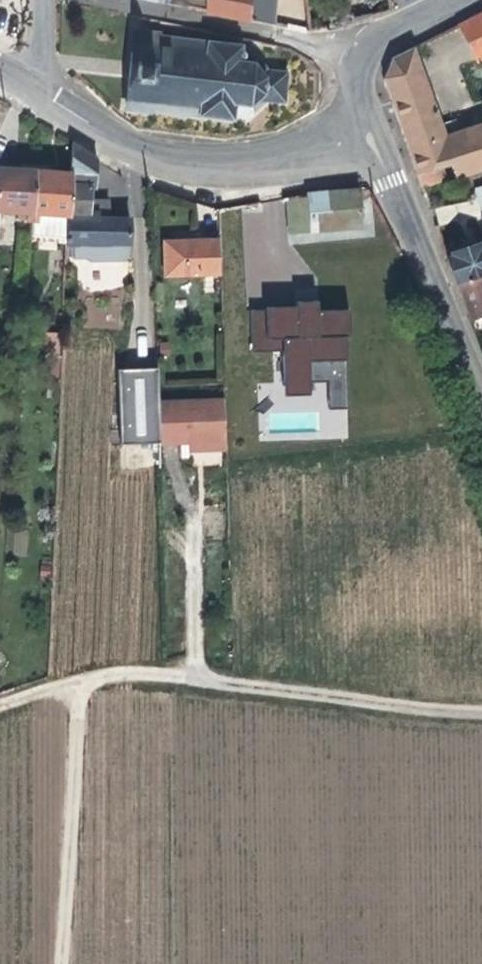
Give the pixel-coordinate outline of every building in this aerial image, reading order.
[(205,12),(205,0),(186,0),(186,8),(205,12)] [(205,12),(250,21),(249,0),(205,0),(205,12)] [(270,0),(249,0),(250,21),(272,25),(270,0)] [(435,43),(451,78),(481,62),(481,19),(435,43)] [(161,43),(132,40),(124,118),(150,121),(151,117),(232,128),(233,124),(246,126),(249,124),(267,111),(271,110),(282,111),(285,81),(265,78),(260,68),(255,64),(245,63),(243,58),(240,58),(237,53),(160,45),(161,43)] [(481,175),(481,129),(446,142),(413,55),(390,67),(383,86),(418,181),(445,172),(453,169),(457,183),(481,175)] [(66,236),(66,249),(72,250),(128,250),(128,225),(108,225),(108,208),(88,209),(88,193),(95,193),(95,166),(71,150),(69,176),(66,236)] [(33,174),(0,172),(0,212),(26,213),(25,223),(30,223),(33,174)] [(425,199),(452,190),(445,172),(418,181),(425,199)] [(33,174),(30,223),(29,235),(66,236),(69,176),(33,174)] [(290,236),(361,229),(358,197),(288,203),(290,236)] [(440,225),(456,220),(451,204),(435,209),(440,225)] [(265,261),(263,207),(248,210),(250,262),(265,261)] [(164,281),(221,280),(220,245),(163,247),(164,281)] [(128,261),(128,250),(72,250),(72,263),(86,264),(86,266),(90,269),(93,266),(122,266),(128,261)] [(481,283),(481,255),(449,266),(458,292),(481,283)] [(458,292),(469,325),(481,321),(481,283),(458,292)] [(303,398),(374,389),(369,344),(298,353),(303,398)] [(119,450),(160,449),(160,446),(159,409),(158,374),(117,374),(119,450)] [(225,407),(159,409),(160,446),(164,448),(180,448),(180,443),(189,443),(189,455),(227,454),(225,407)] [(189,455),(189,443),(180,443),(180,448),(180,464),(187,463),(187,456),(189,456),(189,455)]
